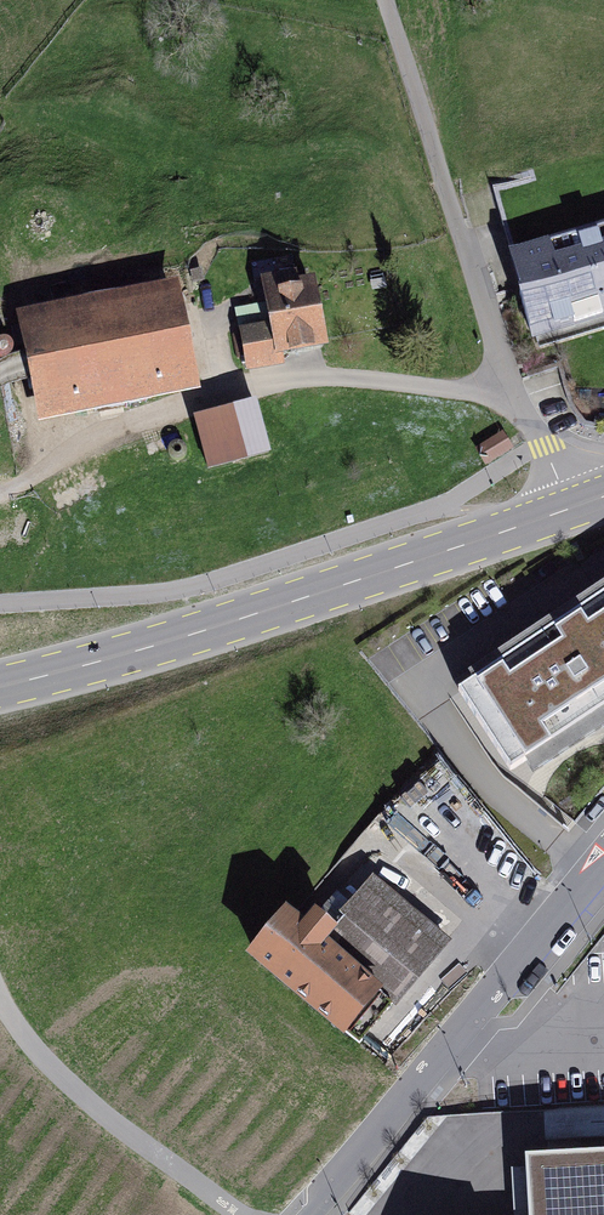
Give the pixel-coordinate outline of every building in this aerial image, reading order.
[(522,262),(547,343),(603,325),(603,236),(522,262)] [(325,280),(271,291),(280,334),(250,340),(258,377),(342,359),(325,280)] [(182,303),(38,335),(58,423),(201,391),(182,303)] [(272,413),(216,430),(231,479),(287,461),(272,413)] [(460,701),(510,779),(524,770),(603,719),(603,599),(468,686),(473,693),(460,701)] [(524,770),(532,784),(603,738),(603,719),(524,770)] [(286,924),(247,971),(345,1053),(352,1045),(362,1053),(451,947),(374,883),(357,902),(342,890),(302,938),(286,924)] [(525,1141),(530,1214),(603,1214),(603,1137),(525,1141)]
